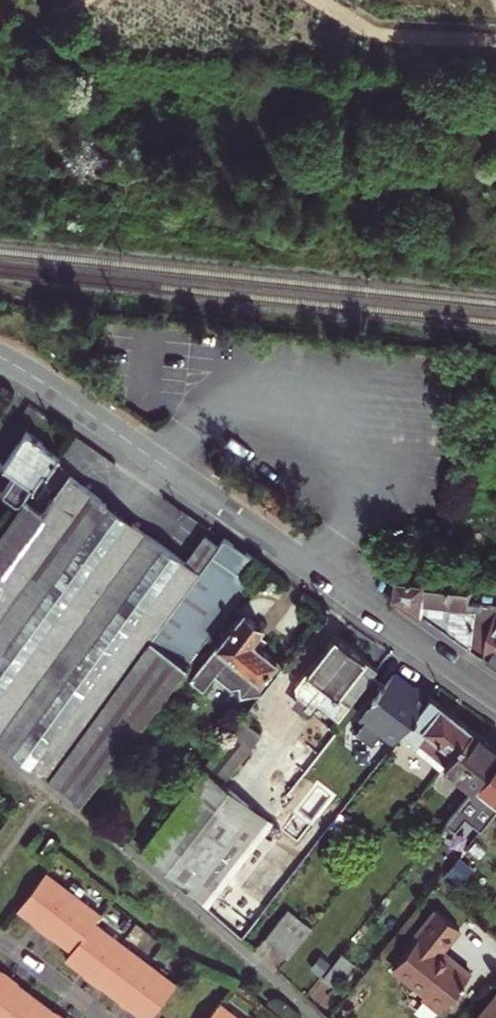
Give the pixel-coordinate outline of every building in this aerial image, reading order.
[(27,433),(17,447),(0,473),(0,487),(3,489),(3,495),(18,505),(44,471),(47,473),(59,456),(27,433)] [(80,799),(216,627),(234,603),(264,565),(225,537),(219,545),(205,535),(186,561),(71,476),(43,514),(26,502),(0,536),(0,740),(80,799)] [(484,657),(495,617),(495,604),(472,602),(472,592),(429,586),(429,582),(402,579),(398,597),(484,657)] [(263,626),(234,603),(216,627),(224,634),(191,677),(204,688),(214,675),(231,688),(238,684),(242,690),(246,690),(263,691),(264,692),(285,665),(253,640),(263,626)] [(495,665),(495,617),(484,657),(495,665)] [(378,669),(335,636),(297,686),(297,691),(300,694),(296,699),(310,710),(317,700),(340,717),(378,669)] [(402,735),(430,698),(416,688),(415,690),(395,675),(361,718),(367,722),(357,734),(373,746),(383,734),(395,744),(402,735)] [(263,691),(246,690),(258,700),(264,692),(263,691)] [(430,698),(402,735),(443,768),(445,764),(454,754),(474,729),(432,696),(430,698)] [(243,719),(162,823),(146,842),(143,847),(190,886),(187,889),(208,907),(274,823),(228,787),(223,783),(254,743),(262,733),(243,719)] [(495,763),(495,747),(474,729),(454,754),(445,764),(460,775),(457,780),(472,792),(495,763)] [(223,783),(228,787),(260,747),(254,743),(223,783)] [(495,812),(495,763),(472,792),(448,822),(472,842),(495,812)] [(63,844),(56,839),(46,853),(53,858),(63,844)] [(62,939),(65,941),(78,950),(72,960),(77,963),(89,972),(91,968),(113,983),(109,987),(115,991),(124,997),(130,997),(137,1002),(135,1007),(141,1011),(152,1017),(155,1015),(179,982),(99,923),(106,914),(52,874),(24,911),(28,914),(40,923),(43,919),(64,934),(62,939)] [(419,937),(394,969),(426,995),(422,999),(439,1013),(470,975),(452,960),(450,961),(441,954),(461,929),(437,910),(417,935),(419,937)] [(266,940),(288,958),(312,929),(289,911),(266,940)] [(43,919),(40,923),(43,925),(43,929),(57,938),(59,937),(62,939),(64,934),(43,919)] [(355,965),(343,955),(325,978),(336,988),(355,965)] [(91,968),(89,972),(88,974),(106,987),(109,987),(113,983),(91,968)] [(56,1016),(57,1013),(48,1006),(29,992),(23,987),(21,989),(11,982),(0,975),(2,971),(0,970),(0,1017),(59,1017),(56,1016)] [(0,975),(11,982),(21,989),(23,987),(23,982),(5,970),(2,971),(0,975)] [(130,997),(124,997),(124,1003),(133,1009),(135,1007),(137,1002),(130,997)] [(481,1017),(495,1017),(495,999),(481,1017)] [(219,1003),(208,1017),(240,1017),(219,1003)]
